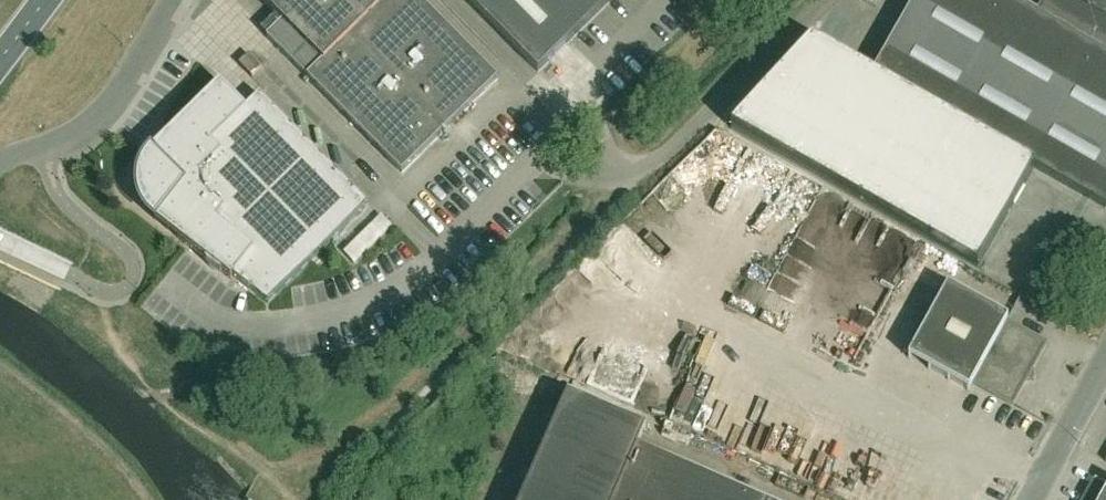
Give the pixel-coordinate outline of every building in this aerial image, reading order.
[(269,34),(266,37),(402,174),(498,79),(421,0),(261,0),(282,21),(269,34)] [(538,73),(612,0),(467,0),(538,73)] [(880,60),(872,74),(1036,168),(1105,208),(1105,0),(1023,0),(1020,4),(1013,0),(914,0),(880,60)] [(811,39),(730,128),(977,269),(1036,168),(872,74),(834,52),(811,39)] [(262,68),(249,54),(239,64),(252,77),(262,68)] [(221,84),(172,132),(173,133),(175,132),(176,133),(153,156),(150,160),(149,161),(146,166),(145,167),(143,173),(143,174),(142,179),(141,182),(142,193),(143,195),(144,200),(145,202),(147,207),(148,208),(152,212),(153,213),(157,217),(182,237),(181,239),(179,237),(178,238),(231,280),(234,277),(268,304),(369,206),(260,95),(246,110),(221,84)] [(359,266),(400,228),(387,215),(347,253),(359,266)] [(1008,320),(947,287),(908,358),(969,392),(973,384),(1012,405),(1025,381),(1034,381),(1034,365),(1045,345),(1006,324),(1008,320)] [(638,449),(646,429),(567,395),(522,499),(754,499),(638,449)] [(1098,480),(1097,482),(1098,482),(1088,499),(1105,499),(1105,485),(1098,480)]
